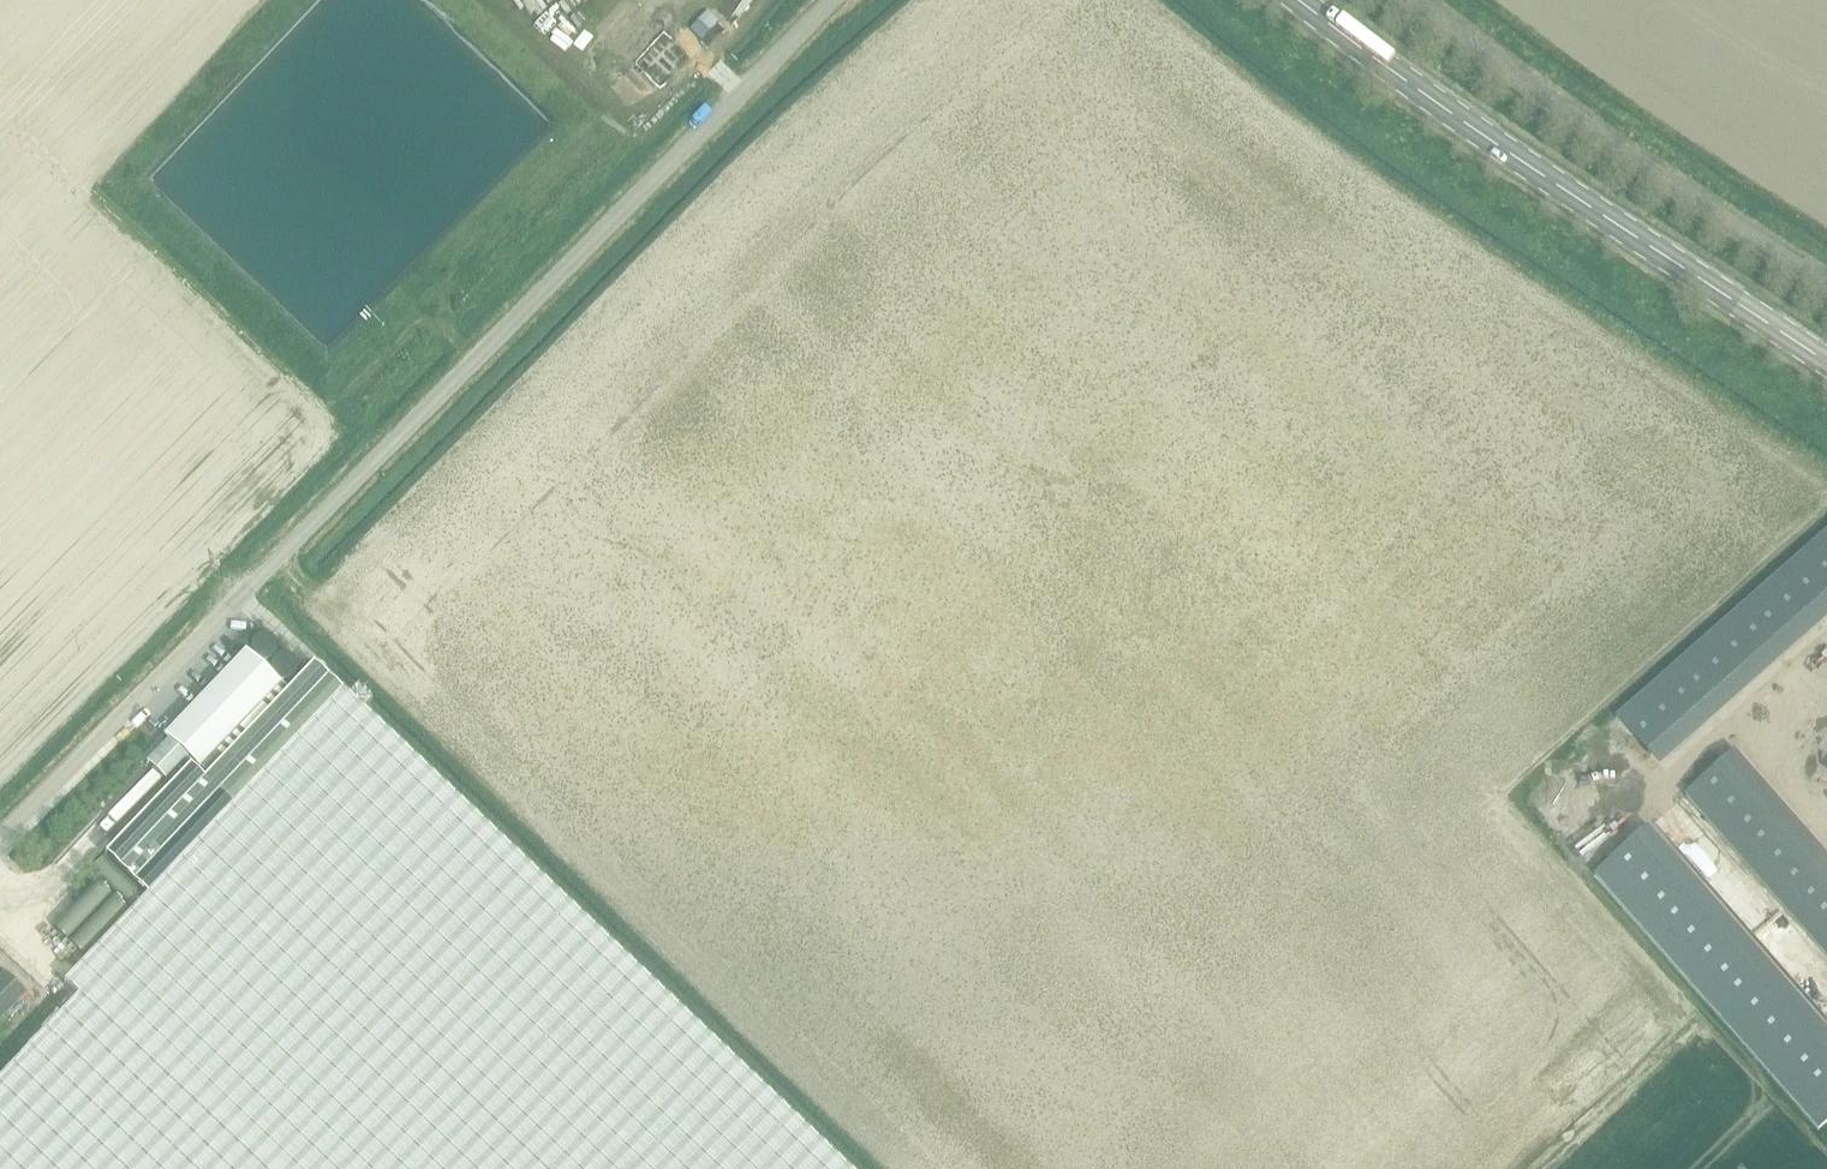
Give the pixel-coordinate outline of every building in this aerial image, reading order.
[(612,69),(679,0),(599,0),(571,28),(612,69)] [(1826,596),(1826,532),(1617,718),(1648,754),(1826,596)] [(1648,754),(1660,766),(1826,618),(1826,596),(1648,754)] [(169,741),(146,764),(164,781),(187,758),(207,777),(287,691),(245,652),(164,736),(169,741)] [(0,1078),(0,1168),(843,1168),(312,665),(287,691),(207,777),(203,780),(189,767),(104,857),(146,896),(63,983),(77,997),(0,1078)] [(1735,752),(1721,763),(1826,883),(1826,859),(1735,752)] [(1753,872),(1800,926),(1826,956),(1826,883),(1721,763),(1685,795),(1753,872)] [(1635,840),(1826,1058),(1826,1037),(1644,832),(1635,840)] [(1595,875),(1818,1128),(1826,1121),(1826,1058),(1635,840),(1595,875)] [(26,992),(4,971),(0,975),(0,1020),(26,992)]
